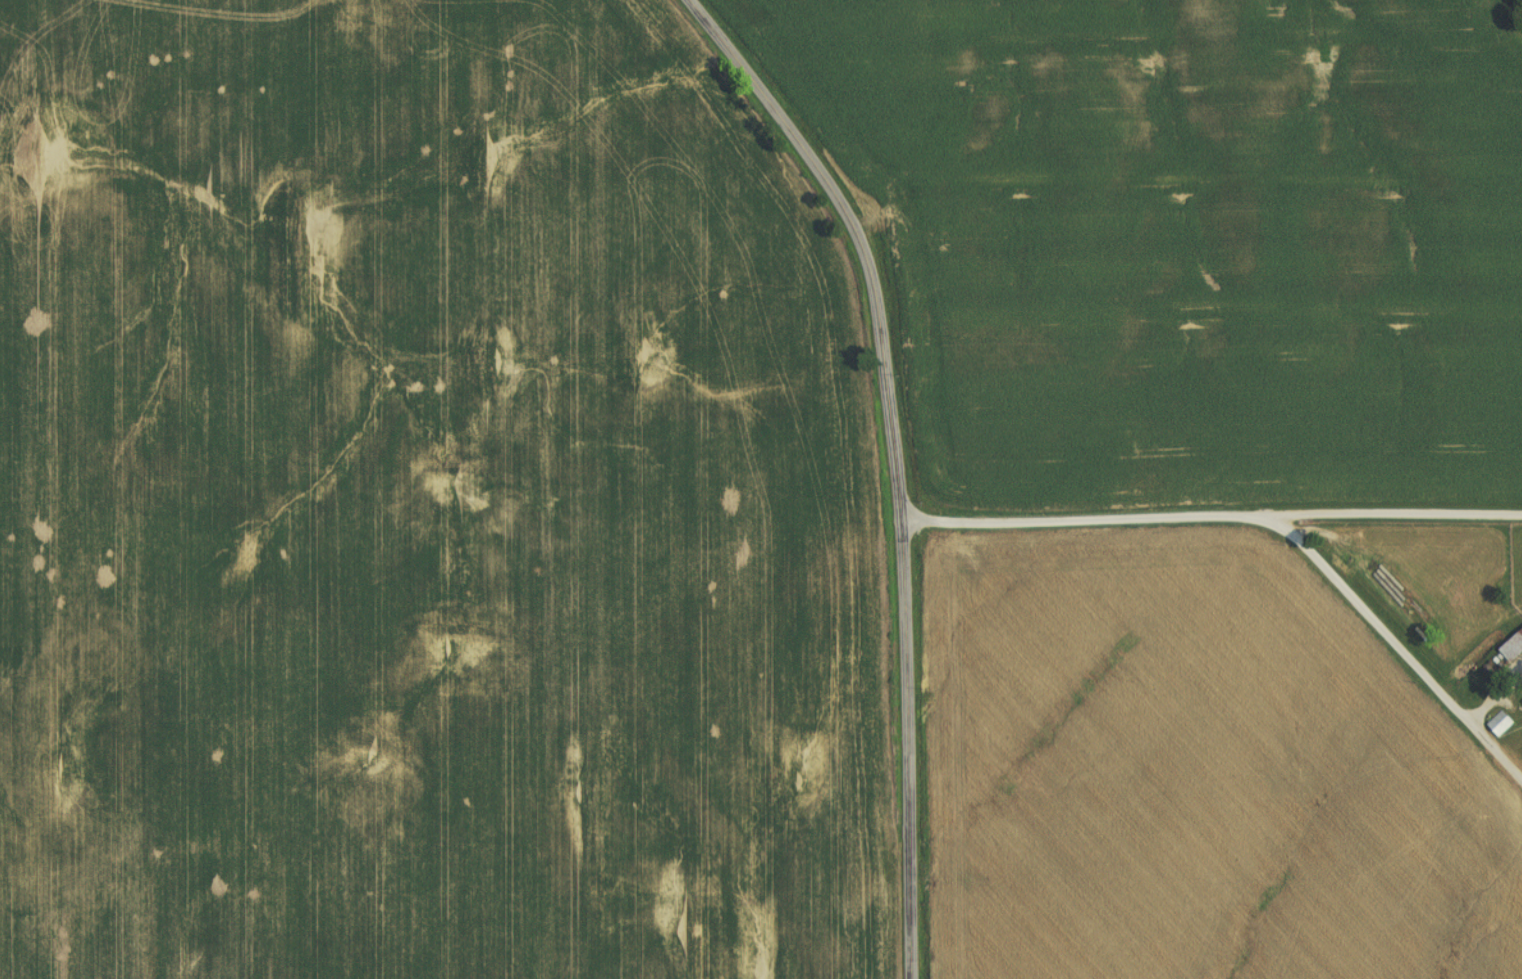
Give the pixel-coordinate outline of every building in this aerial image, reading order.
[(1507,666),(1521,654),(1521,631),(1496,651),(1507,666)] [(1511,725),(1498,712),(1483,728),(1495,740),(1511,725)]
